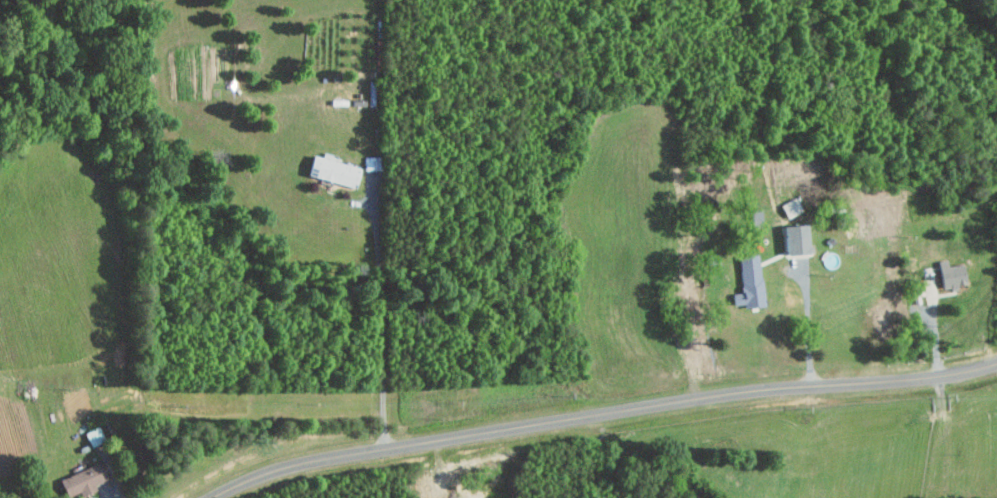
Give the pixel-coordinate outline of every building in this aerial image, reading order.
[(304,175),(356,188),(361,168),(309,154),(304,175)] [(761,208),(750,209),(751,227),(761,227),(761,208)] [(805,225),(781,225),(782,254),(806,254),(805,225)] [(763,306),(757,254),(737,256),(741,293),(730,294),(731,305),(742,304),(742,308),(763,306)] [(962,263),(947,266),(945,259),(936,261),(942,289),(966,283),(962,263)] [(78,495),(93,490),(91,483),(104,479),(99,463),(56,477),(62,497),(77,492),(78,495)]
